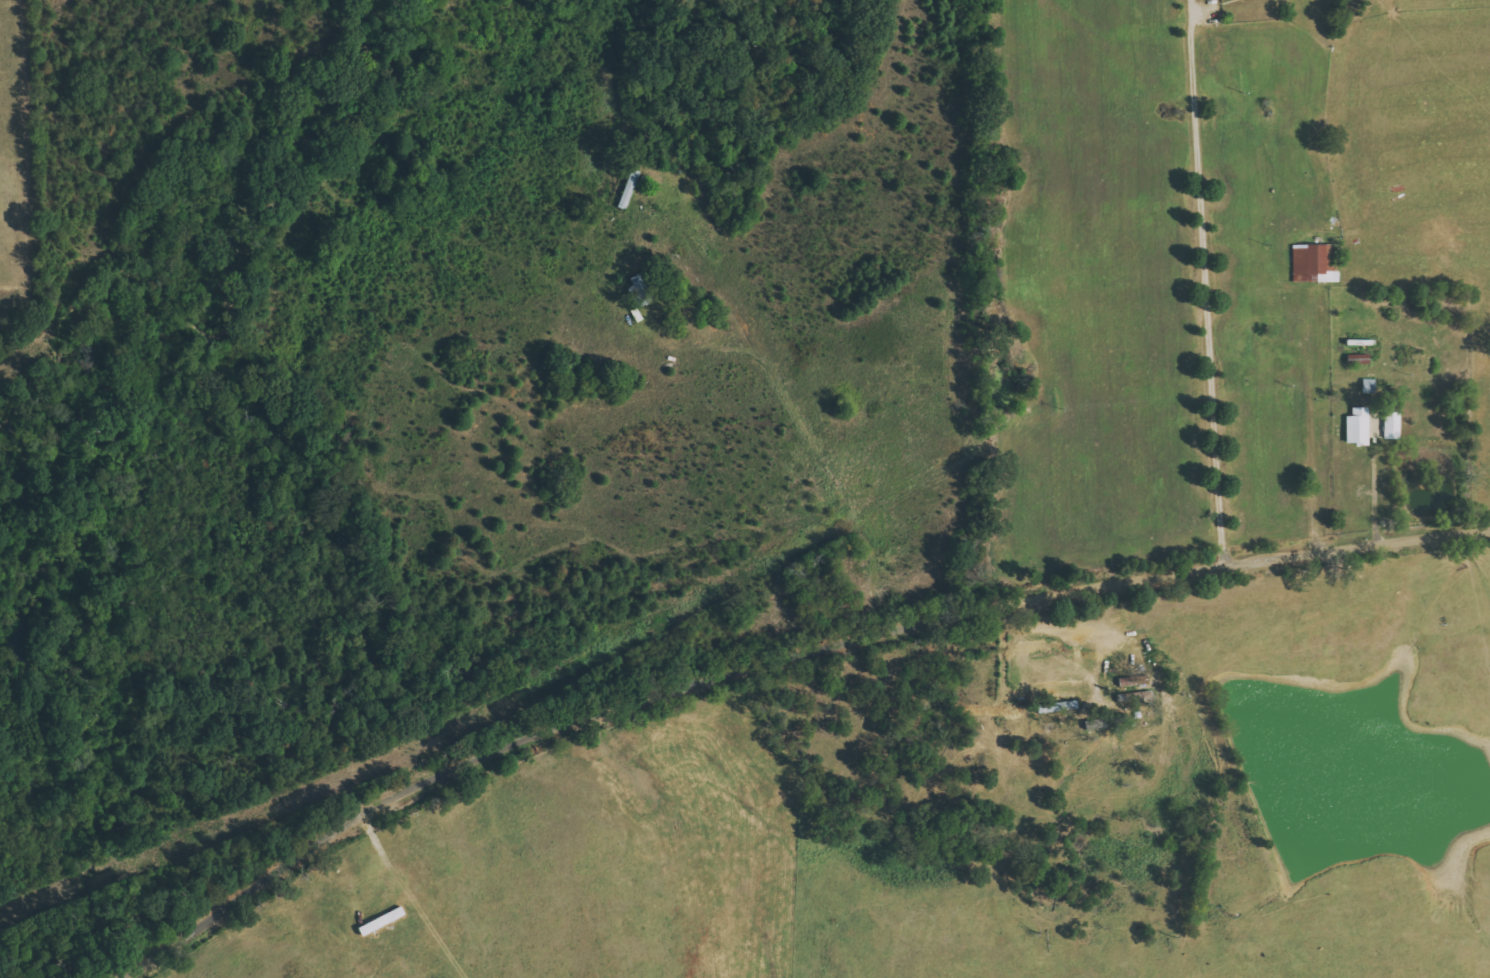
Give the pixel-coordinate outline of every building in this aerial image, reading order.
[(1293,282),(1339,281),(1338,244),(1293,245),(1293,282)] [(1369,444),(1369,407),(1353,407),(1353,416),(1347,416),(1346,444),(1369,444)] [(1401,413),(1385,412),(1384,439),(1401,439),(1401,413)] [(1079,702),(1036,704),(1037,713),(1079,711),(1079,702)]
